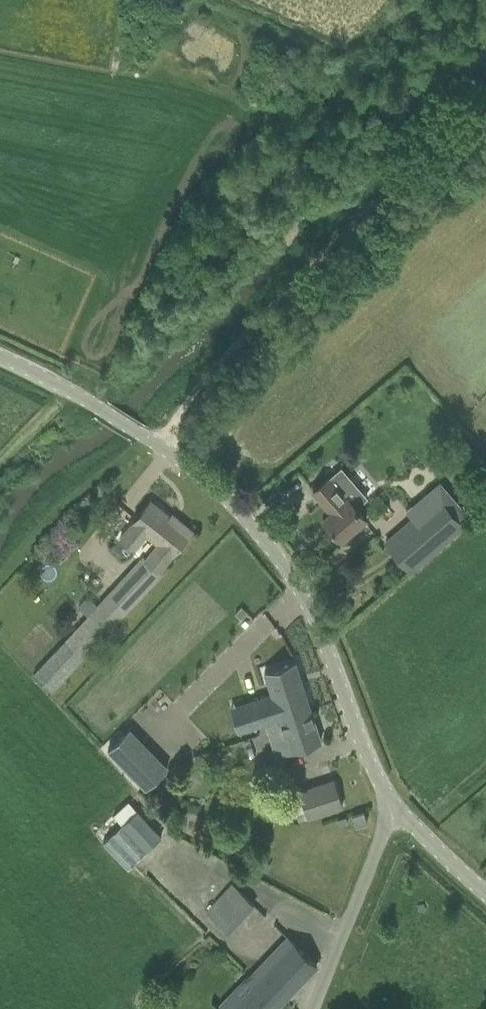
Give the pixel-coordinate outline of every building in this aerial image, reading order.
[(342,539),(368,516),(349,494),(347,494),(330,475),(313,490),(332,511),(323,518),(334,530),(331,532),(337,538),(339,537),(342,539)] [(410,570),(460,527),(437,499),(386,542),(410,570)] [(164,574),(160,570),(192,530),(178,519),(176,522),(150,501),(120,538),(136,551),(148,535),(157,543),(146,557),(143,555),(34,672),(54,691),(64,678),(83,660),(164,574)] [(311,708),(295,661),(265,671),(272,692),(230,706),(239,732),(265,723),(311,708)] [(321,740),(311,708),(265,723),(276,755),(321,740)] [(100,743),(124,769),(147,748),(123,722),(100,743)] [(299,820),(308,817),(343,806),(334,779),(290,794),(299,820)] [(105,806),(87,823),(128,867),(163,835),(138,809),(123,823),(105,806)] [(368,822),(364,811),(353,815),(357,826),(368,822)] [(257,866),(268,871),(272,863),(261,857),(257,866)] [(229,933),(256,904),(232,883),(206,910),(229,933)] [(317,964),(286,936),(247,977),(254,984),(230,1008),(275,1008),(317,964)]
